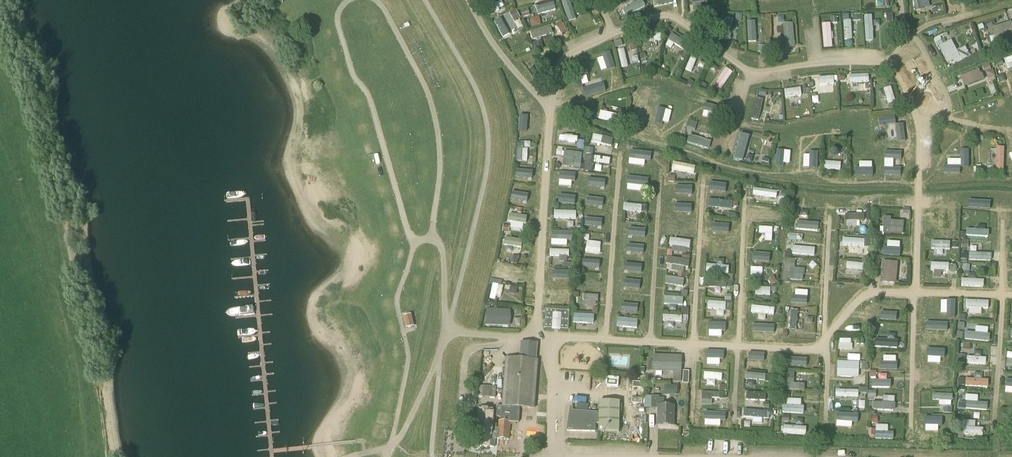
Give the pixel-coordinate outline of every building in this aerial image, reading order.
[(573,23),(580,20),(571,0),(564,0),(573,23)] [(695,9),(708,7),(706,0),(694,0),(695,9)] [(630,16),(642,13),(639,4),(627,8),(630,16)] [(940,6),(931,7),(933,14),(941,12),(940,6)] [(516,10),(509,13),(514,21),(520,18),(516,10)] [(566,30),(561,21),(555,25),(561,34),(566,30)] [(847,21),(840,22),(841,46),(849,46),(847,21)] [(786,47),(797,46),(796,23),(785,23),(786,47)] [(549,39),(547,32),(537,34),(536,30),(532,31),(534,42),(549,39)] [(888,32),(875,31),(875,40),(888,40),(888,32)] [(656,49),(656,44),(665,42),(664,35),(647,37),(648,50),(656,49)] [(670,46),(676,48),(676,47),(688,51),(691,42),(673,36),(670,46)] [(973,55),(968,46),(959,50),(954,39),(942,45),(951,65),(973,55)] [(631,52),(637,50),(635,43),(629,45),(631,52)] [(626,70),(632,68),(626,49),(620,51),(626,70)] [(695,75),(704,53),(697,49),(687,72),(695,75)] [(982,66),(984,72),(991,70),(988,63),(982,66)] [(597,88),(601,83),(586,68),(581,73),(597,88)] [(927,72),(938,96),(944,93),(933,69),(927,72)] [(715,83),(721,89),(735,76),(729,70),(715,83)] [(979,70),(960,77),(964,87),(984,80),(982,73),(980,74),(979,70)] [(871,83),(871,73),(852,74),(852,84),(871,83)] [(704,91),(707,85),(701,82),(698,87),(704,91)] [(892,86),(886,88),(891,103),(897,101),(892,86)] [(516,91),(519,99),(526,96),(522,88),(516,91)] [(635,113),(643,114),(645,95),(637,94),(635,113)] [(522,101),(523,111),(532,110),(531,100),(522,101)] [(603,121),(623,122),(623,113),(603,112),(603,121)] [(659,116),(654,130),(673,136),(678,122),(659,116)] [(651,121),(643,119),(641,126),(650,128),(651,121)] [(569,134),(574,135),(573,141),(587,143),(589,133),(570,129),(569,134)] [(676,138),(688,141),(690,133),(678,129),(676,138)] [(702,129),(701,137),(712,139),(713,130),(702,129)] [(604,146),(605,137),(596,135),(594,144),(604,146)] [(1002,138),(996,143),(1004,153),(1010,147),(1002,138)] [(606,152),(621,153),(621,141),(607,140),(606,152)] [(530,161),(530,147),(521,147),(521,161),(530,161)] [(583,166),(583,153),(566,153),(567,166),(583,166)] [(855,170),(871,170),(872,153),(861,153),(861,161),(855,161),(855,170)] [(596,155),(595,162),(612,164),(612,158),(596,155)] [(769,160),(763,158),(761,166),(767,168),(769,160)] [(794,169),(794,160),(777,160),(777,169),(794,169)] [(800,161),(800,169),(821,170),(822,162),(800,161)] [(968,175),(968,162),(948,162),(948,175),(968,175)] [(890,175),(902,174),(901,164),(890,165),(890,175)] [(560,170),(560,179),(579,180),(579,170),(560,170)] [(603,180),(603,174),(592,174),(592,186),(610,187),(611,181),(603,180)] [(713,182),(712,190),(731,191),(731,183),(713,182)] [(756,188),(756,198),(779,198),(779,189),(756,188)] [(588,191),(588,200),(609,201),(610,192),(588,191)] [(734,207),(734,199),(711,200),(711,208),(734,207)] [(640,220),(640,214),(643,214),(644,205),(627,204),(627,212),(632,213),(632,220),(640,220)] [(580,220),(580,210),(556,211),(557,221),(580,220)] [(891,213),(892,224),(912,222),(912,212),(891,213)] [(512,213),(511,219),(528,222),(529,215),(512,213)] [(676,220),(675,232),(683,233),(683,228),(691,228),(691,221),(676,220)] [(714,220),(713,232),(725,233),(726,221),(714,220)] [(799,231),(821,232),(821,222),(799,222),(799,231)] [(626,232),(647,232),(647,223),(626,224),(626,232)] [(587,225),(587,233),(606,233),(606,225),(587,225)] [(773,240),(774,226),(761,225),(761,232),(767,232),(767,240),(773,240)] [(990,238),(990,225),(982,225),(982,229),(972,229),(972,238),(990,238)] [(508,236),(506,246),(524,248),(525,238),(508,236)] [(794,256),(818,255),(817,245),(805,246),(804,236),(799,236),(800,241),(794,241),(794,256)] [(865,244),(865,237),(843,238),(843,245),(865,244)] [(675,249),(693,250),(693,240),(672,238),(672,244),(676,244),(675,249)] [(628,254),(646,253),(646,244),(628,245),(628,254)] [(941,255),(952,255),(952,244),(941,244),(941,255)] [(564,258),(564,260),(572,260),(572,250),(553,250),(553,258),(564,258)] [(395,263),(402,263),(403,254),(396,253),(395,263)] [(670,255),(670,263),(691,265),(692,257),(670,255)] [(989,265),(990,256),(972,256),(972,265),(989,265)] [(899,281),(899,260),(884,259),(884,281),(899,281)] [(623,269),(637,270),(637,261),(623,260),(623,269)] [(863,270),(863,261),(848,262),(848,270),(863,270)] [(505,264),(503,271),(520,275),(522,268),(505,264)] [(804,280),(807,268),(794,264),(790,276),(804,280)] [(593,276),(584,277),(585,288),(594,287),(593,276)] [(670,277),(670,285),(689,286),(689,278),(670,277)] [(623,280),(622,289),(645,290),(645,281),(623,280)] [(729,288),(729,280),(711,280),(711,288),(729,288)] [(495,282),(492,298),(498,300),(502,284),(495,282)] [(773,294),(772,285),(758,286),(758,294),(773,294)] [(572,299),(571,289),(553,289),(553,296),(559,296),(560,299),(572,299)] [(600,305),(600,294),(586,294),(587,305),(600,305)] [(810,295),(792,296),(792,306),(810,306),(810,295)] [(624,310),(635,311),(636,300),(626,299),(624,310)] [(392,317),(398,312),(389,300),(382,304),(392,317)] [(709,300),(709,309),(726,310),(727,301),(709,300)] [(970,308),(981,308),(981,312),(993,312),(993,302),(970,302),(970,308)] [(753,318),(770,318),(771,305),(753,305),(753,318)] [(489,308),(489,324),(512,325),(512,309),(489,308)] [(546,328),(567,330),(568,315),(547,313),(546,328)] [(576,315),(577,325),(595,324),(595,314),(576,315)] [(622,328),(641,328),(640,318),(622,319),(622,328)] [(713,320),(713,333),(722,333),(722,327),(728,327),(728,319),(713,320)] [(939,331),(938,336),(947,337),(948,334),(953,334),(954,323),(935,322),(934,330),(939,331)] [(973,332),(971,342),(993,346),(994,336),(973,332)] [(854,350),(854,338),(841,337),(841,350),(854,350)] [(520,359),(506,358),(502,408),(497,407),(497,411),(474,410),(471,445),(494,447),(495,438),(509,440),(510,422),(519,422),(518,422),(519,407),(534,408),(535,400),(533,399),(536,365),(538,365),(538,360),(536,360),(537,343),(521,342),(520,359)] [(932,359),(942,360),(943,348),(933,347),(932,359)] [(969,365),(989,367),(990,359),(984,359),(985,354),(970,352),(969,365)] [(653,357),(652,374),(673,374),(673,383),(681,383),(682,358),(653,357)] [(838,375),(860,376),(861,360),(839,359),(838,375)] [(877,360),(877,369),(900,369),(899,360),(877,360)] [(806,388),(807,382),(795,381),(795,371),(787,371),(787,388),(806,388)] [(592,383),(593,374),(569,373),(568,382),(592,383)] [(968,381),(969,388),(984,387),(984,380),(968,381)] [(645,394),(644,386),(635,387),(637,395),(645,394)] [(838,397),(860,398),(860,390),(838,390),(838,397)] [(935,392),(934,400),(949,400),(949,392),(935,392)] [(673,406),(664,406),(664,398),(659,398),(659,396),(651,396),(651,408),(659,409),(658,426),(673,426),(673,406)] [(873,408),(896,409),(896,396),(888,396),(888,401),(873,401),(873,408)] [(760,398),(760,408),(745,408),(745,419),(759,419),(759,425),(765,425),(765,419),(767,419),(767,398),(760,398)] [(619,402),(599,401),(599,431),(619,432),(619,402)] [(969,413),(990,413),(990,403),(969,403),(969,413)] [(598,413),(572,411),(572,407),(570,407),(567,423),(567,431),(595,432),(595,424),(599,424),(598,413)] [(840,423),(861,424),(862,411),(841,411),(840,423)] [(955,426),(955,417),(933,418),(934,427),(955,426)] [(377,435),(387,433),(384,421),(374,424),(377,435)] [(967,428),(967,438),(986,438),(986,428),(967,428)] [(877,440),(896,440),(896,431),(877,431),(877,440)]
